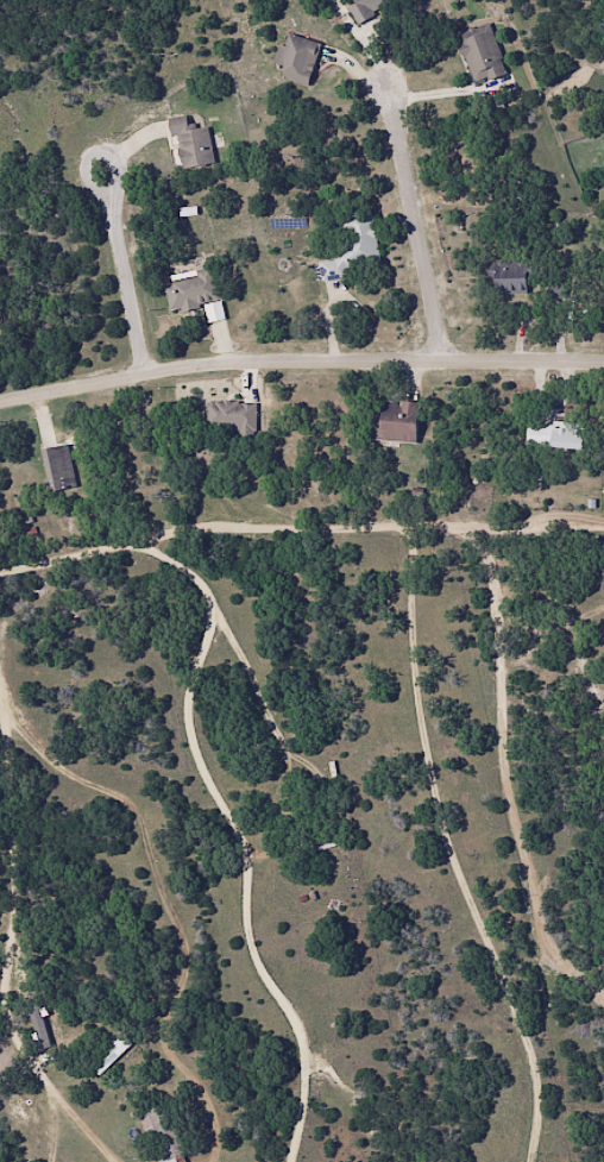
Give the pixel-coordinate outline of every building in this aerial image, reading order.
[(393,0),(354,0),(356,3),(346,10),(356,25),(393,0)] [(505,74),(488,23),(463,31),(465,38),(457,41),(471,85),(505,74)] [(274,65),(282,68),(279,78),(307,86),(320,44),(283,33),(274,65)] [(213,164),(207,125),(187,128),(185,115),(171,118),(178,169),(213,164)] [(486,262),(486,293),(526,293),(526,262),(486,262)] [(220,302),(213,268),(162,277),(168,311),(220,302)] [(415,441),(415,400),(377,400),(377,440),(415,441)] [(254,439),(254,402),(206,402),(206,427),(236,427),(236,439),(254,439)] [(525,446),(580,448),(581,426),(526,424),(525,446)] [(75,486),(66,445),(39,451),(48,492),(75,486)] [(98,1076),(131,1043),(119,1032),(87,1064),(98,1076)] [(143,1111),(161,1161),(184,1161),(164,1104),(143,1111)]
